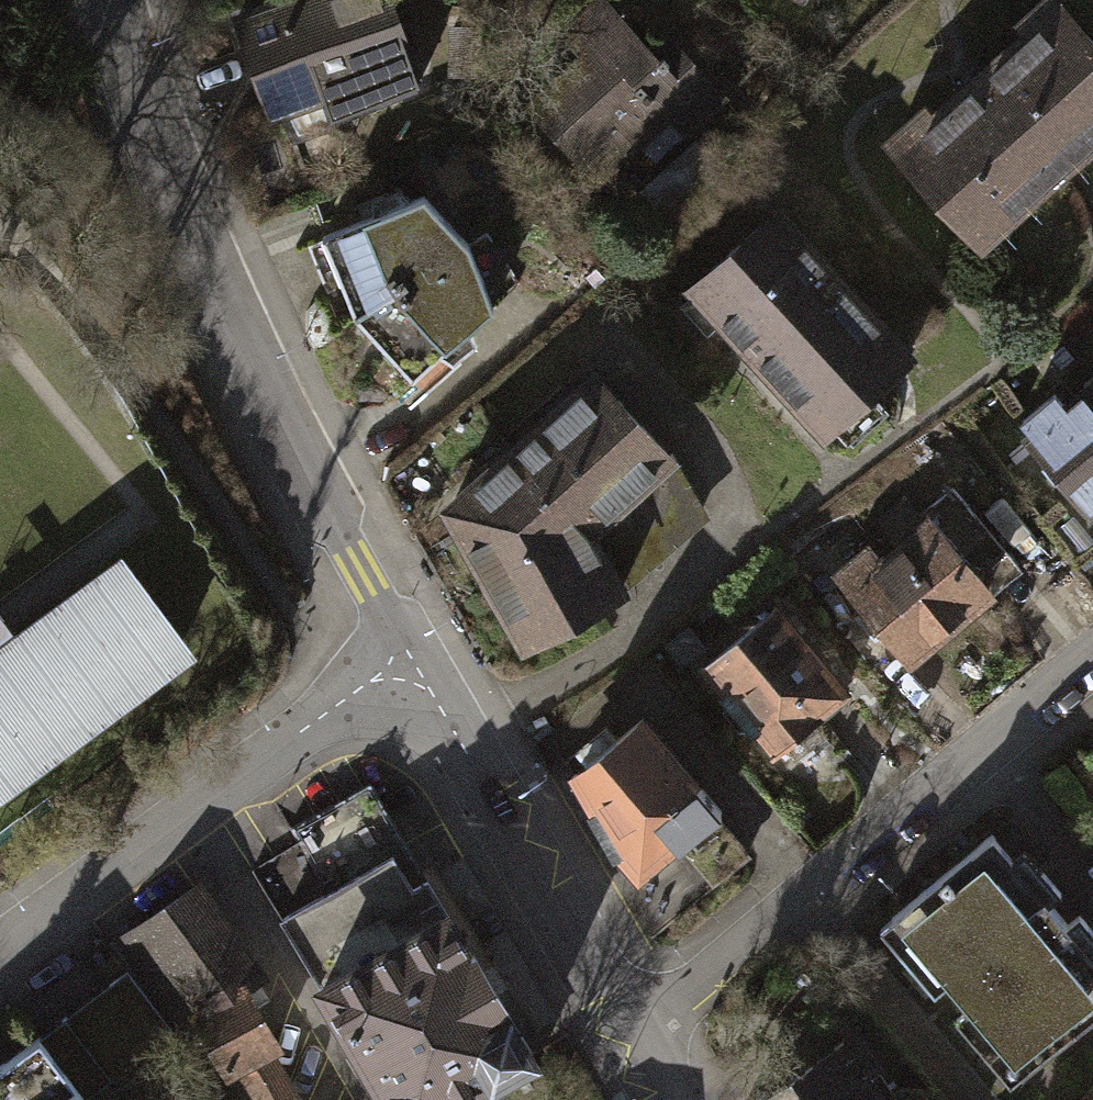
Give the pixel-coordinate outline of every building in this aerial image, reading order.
[(235,20),(270,115),(323,96),(331,118),(419,87),(388,0),(310,0),(290,7),(288,1),(235,20)] [(889,140),(974,240),(1092,132),(1092,39),(1060,0),(1052,0),(1013,27),(1025,34),(935,116),(928,107),(889,140)] [(584,59),(531,108),(575,155),(607,127),(624,146),(662,112),(676,127),(717,91),(672,42),(656,56),(614,11),(574,48),(584,59)] [(476,71),(476,27),(449,26),(449,71),(476,71)] [(766,193),(670,280),(811,434),(907,346),(766,193)] [(320,234),(350,317),(463,245),(422,195),(320,234)] [(484,232),(463,245),(350,317),(410,378),(485,303),(487,297),(517,278),(484,232)] [(617,589),(612,581),(585,530),(667,453),(593,374),(450,508),(520,642),(617,589)] [(1053,417),(1044,407),(1030,420),(1037,427),(1029,434),(1091,503),(1092,502),(1092,381),(1053,417)] [(700,507),(667,453),(585,530),(612,581),(627,573),(628,562),(646,554),(647,544),(672,530),(672,520),(700,507)] [(948,486),(917,513),(924,521),(983,590),(988,595),(1018,568),(948,486)] [(881,520),(900,542),(924,521),(917,513),(905,499),(881,520)] [(983,590),(924,521),(900,542),(881,557),(867,541),(846,558),(860,575),(851,583),(910,652),(983,590)] [(126,566),(0,659),(0,779),(183,643),(126,566)] [(774,609),(703,667),(771,750),(842,693),(774,609)] [(633,719),(565,776),(606,848),(628,875),(664,845),(668,849),(711,812),(633,719)] [(388,851),(381,856),(402,890),(424,877),(466,947),(480,939),(431,857),(417,865),(365,777),(285,825),(294,841),(359,802),(388,851)] [(359,802),(294,841),(324,890),(381,856),(388,851),(359,802)] [(890,916),(1019,1072),(1092,1012),(1092,954),(1084,943),(1092,936),(1092,932),(1076,911),(1063,923),(1045,901),(1058,890),(1042,870),(1028,881),(990,834),(890,916)] [(280,916),(391,1099),(442,1099),(471,1083),(480,1097),(536,1064),(519,1036),(534,1028),(480,939),(466,947),(424,877),(402,890),(381,856),(324,890),(280,916)] [(236,986),(243,991),(258,977),(188,885),(112,939),(168,1013),(177,1009),(192,1001),(193,1009),(236,986)] [(60,1019),(103,1078),(165,1033),(123,974),(60,1019)] [(177,1009),(196,1037),(206,1036),(228,1074),(237,1069),(256,1099),(290,1099),(260,1050),(271,1040),(243,991),(236,986),(193,1009),(192,1001),(177,1009)] [(103,1078),(60,1019),(38,1035),(80,1094),(103,1078)] [(38,1035),(0,1062),(0,1099),(85,1099),(80,1094),(38,1035)] [(743,1099),(880,1099),(862,1071),(873,1065),(858,1041),(845,1049),(839,1040),(827,1048),(822,1039),(738,1091),(743,1099)]
